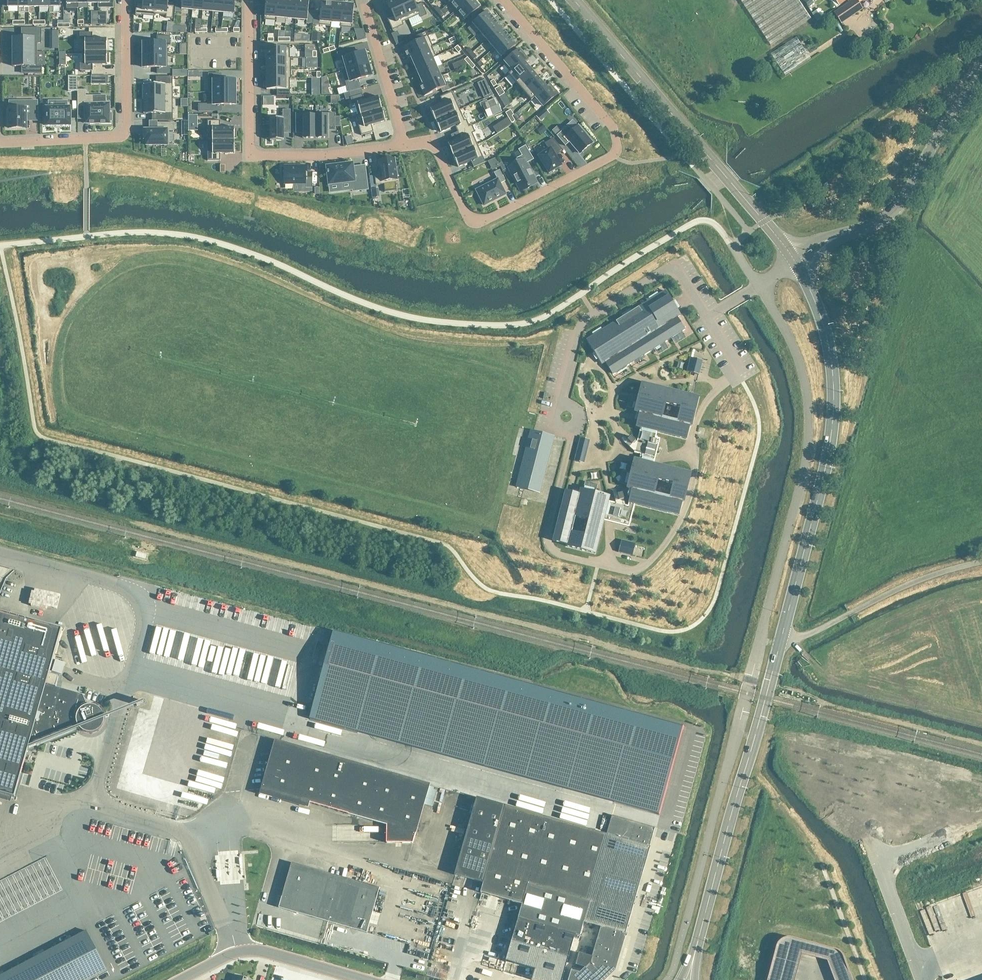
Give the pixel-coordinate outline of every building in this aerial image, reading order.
[(49,6),(49,12),(53,12),(53,6),(60,6),(60,0),(49,0),(49,6)] [(155,0),(142,0),(142,3),(136,2),(135,15),(142,16),(142,15),(154,16),(155,0)] [(154,16),(154,13),(166,14),(165,18),(172,18),(173,6),(167,5),(168,0),(155,0),(154,16)] [(174,11),(181,12),(181,9),(192,10),(193,0),(175,0),(174,11)] [(192,10),(202,11),(203,0),(193,0),(192,10)] [(202,11),(212,11),(213,0),(203,0),(202,11)] [(212,11),(222,12),(224,0),(213,0),(212,11)] [(222,12),(234,13),(235,0),(224,0),(222,12)] [(263,3),(265,3),(264,19),(275,20),(277,0),(264,0),(263,3)] [(275,20),(276,17),(285,18),(287,0),(277,0),(275,20)] [(285,18),(295,19),(297,0),(287,0),(285,18)] [(295,19),(306,20),(306,23),(313,23),(314,11),(308,10),(308,0),(307,0),(297,0),(295,19)] [(399,0),(390,0),(386,1),(393,16),(387,18),(392,30),(403,25),(402,22),(408,19),(399,0)] [(408,19),(419,14),(420,17),(426,14),(421,3),(416,5),(413,0),(399,0),(408,19)] [(450,2),(457,10),(469,0),(452,0),(450,2)] [(457,10),(465,19),(479,7),(473,0),(469,0),(457,10)] [(770,45),(811,18),(798,0),(740,0),(770,45)] [(841,24),(863,9),(857,0),(851,0),(833,12),(841,24)] [(313,23),(313,24),(330,26),(330,22),(332,2),(321,1),(320,12),(314,11),(313,23)] [(332,2),(330,22),(340,23),(342,3),(332,2)] [(340,23),(340,26),(351,27),(353,4),(342,3),(340,23)] [(816,21),(824,15),(818,8),(812,13),(816,21)] [(472,23),(479,31),(494,19),(486,10),(472,23)] [(494,19),(479,31),(486,40),(501,27),(494,19)] [(12,51),(37,51),(37,43),(41,43),(41,27),(24,27),(24,37),(12,37),(12,51)] [(501,27),(486,40),(493,48),(508,36),(501,27)] [(417,41),(403,47),(407,57),(432,46),(428,36),(432,34),(430,29),(414,36),(417,41)] [(320,32),(313,31),(312,40),(319,41),(320,32)] [(79,32),(79,39),(84,39),(84,51),(82,51),(106,51),(106,38),(92,38),(92,32),(79,32)] [(143,54),(167,54),(167,43),(169,43),(169,36),(157,36),(157,42),(143,42),(143,54)] [(508,36),(493,48),(501,57),(515,44),(508,36)] [(796,37),(771,54),(785,75),(810,58),(796,37)] [(432,46),(407,57),(407,58),(410,57),(414,65),(435,56),(431,47),(433,47),(432,46)] [(266,47),(266,58),(290,58),(290,57),(289,57),(289,47),(266,47)] [(509,75),(525,62),(524,61),(528,58),(519,48),(502,63),(510,72),(508,74),(509,75)] [(342,70),(342,71),(367,63),(364,51),(350,55),(349,49),(337,53),(339,59),(341,58),(344,69),(342,70)] [(37,65),(37,51),(12,51),(12,66),(24,66),(24,73),(41,73),(41,65),(37,65)] [(80,63),(80,70),(92,70),(92,64),(107,64),(107,62),(108,62),(108,53),(106,53),(106,51),(82,51),(82,63),(80,63)] [(167,66),(167,54),(143,54),(143,55),(143,67),(157,67),(157,73),(169,73),(169,66),(167,66)] [(418,75),(436,67),(432,58),(436,56),(435,56),(414,65),(418,75)] [(468,65),(472,63),(467,57),(464,59),(468,65)] [(266,58),(266,68),(290,68),(290,58),(266,58)] [(532,70),(525,62),(509,75),(516,84),(532,70)] [(367,63),(342,71),(348,91),(360,88),(358,79),(371,75),(367,63)] [(436,67),(418,75),(422,83),(419,85),(420,86),(443,76),(442,75),(440,76),(436,67)] [(266,68),(266,78),(289,78),(291,78),(290,68),(266,68)] [(539,79),(532,70),(516,84),(524,92),(539,79)] [(208,92),(235,92),(235,91),(234,91),(234,79),(221,79),(221,73),(208,73),(208,92)] [(77,89),(77,75),(68,75),(68,91),(77,91),(77,89)] [(143,84),(143,98),(172,98),(172,76),(156,76),(156,83),(143,84)] [(447,85),(443,76),(420,86),(424,96),(441,88),(447,85)] [(266,78),(266,89),(276,89),(277,95),(290,95),(289,78),(266,78)] [(483,89),(488,87),(485,79),(479,82),(483,89)] [(539,79),(524,92),(531,100),(550,84),(549,83),(546,86),(539,79)] [(447,85),(441,88),(442,92),(455,87),(453,83),(447,85)] [(550,84),(531,100),(534,97),(542,106),(558,93),(550,84)] [(500,85),(494,89),(496,91),(500,98),(505,94),(500,85)] [(360,88),(348,91),(350,97),(362,94),(363,94),(361,88),(360,88)] [(85,119),(85,123),(109,123),(109,121),(111,121),(111,113),(109,113),(109,103),(105,103),(93,103),(93,95),(85,95),(85,89),(77,89),(77,91),(77,106),(85,106),(85,119)] [(430,108),(435,120),(459,109),(452,91),(440,97),(443,103),(430,108)] [(235,93),(235,92),(208,92),(213,92),(213,104),(198,104),(198,111),(221,111),(221,105),(234,104),(234,93),(235,93)] [(355,115),(355,116),(381,108),(378,96),(364,100),(362,94),(350,97),(352,104),(355,103),(358,114),(355,115)] [(143,113),(156,113),(156,120),(172,120),(172,98),(143,98),(144,113),(143,113)] [(487,102),(493,115),(501,111),(496,98),(487,102)] [(38,121),(37,100),(8,100),(8,109),(7,109),(7,117),(9,117),(9,128),(25,127),(25,121),(38,121)] [(67,107),(67,100),(55,100),(55,107),(46,107),(46,125),(70,125),(70,107),(67,107)] [(381,108),(355,116),(361,135),(373,131),(371,124),(385,120),(384,119),(386,118),(383,109),(382,110),(381,108)] [(270,140),(283,140),(283,127),(290,127),(290,109),(282,109),(282,116),(269,116),(270,140)] [(459,109),(435,120),(436,122),(434,123),(438,131),(439,130),(440,132),(455,125),(458,131),(472,125),(469,126),(466,119),(464,120),(459,109)] [(510,109),(505,112),(508,118),(512,115),(513,114),(510,109)] [(334,112),(315,113),(316,138),(328,138),(328,126),(334,126),(334,112)] [(316,138),(315,113),(295,113),(295,130),(303,130),(303,138),(316,138)] [(507,117),(500,122),(504,128),(511,123),(507,117)] [(207,120),(207,140),(234,140),(234,138),(236,138),(236,129),(234,129),(234,127),(220,127),(220,120),(207,120)] [(146,145),(169,144),(169,130),(174,130),(174,122),(157,122),(157,129),(144,129),(144,139),(146,139),(146,145)] [(452,153),(453,155),(477,144),(472,133),(475,132),(472,125),(458,131),(460,137),(453,141),(447,143),(448,145),(446,145),(450,154),(452,153)] [(592,143),(577,126),(572,131),(567,125),(556,135),(565,145),(570,141),(580,153),(592,143)] [(562,149),(552,138),(544,143),(547,148),(537,154),(548,173),(561,165),(554,154),(562,149)] [(207,140),(207,160),(220,160),(220,153),(234,153),(234,140),(207,140)] [(477,144),(453,155),(458,167),(471,161),(473,167),(485,162),(477,144)] [(525,145),(518,149),(521,155),(515,158),(518,163),(508,167),(520,191),(527,187),(528,188),(529,187),(529,186),(536,182),(532,175),(533,174),(530,168),(529,169),(526,163),(534,159),(525,145)] [(394,158),(379,160),(380,171),(374,172),(375,185),(397,182),(396,176),(399,175),(398,168),(395,168),(394,158)] [(327,173),(329,184),(351,181),(352,191),(367,189),(365,170),(353,171),(352,163),(327,167),(327,171),(327,173)] [(305,165),(283,165),(283,167),(281,167),(281,175),(283,175),(283,184),(305,184),(305,187),(312,187),(312,177),(305,177),(305,165)] [(499,169),(493,172),(497,179),(476,190),(484,205),(505,194),(499,183),(505,180),(499,169)] [(588,339),(587,339),(593,350),(602,363),(605,361),(613,373),(684,329),(676,316),(680,314),(665,290),(588,339)] [(698,374),(702,360),(690,357),(687,371),(691,372),(698,374)] [(636,426),(640,427),(638,436),(637,441),(636,441),(631,436),(627,439),(635,447),(634,452),(643,455),(641,460),(634,458),(630,473),(626,487),(632,488),(627,506),(625,505),(622,493),(617,494),(621,507),(607,503),(609,496),(596,492),(583,489),(580,489),(579,494),(565,490),(554,534),(553,541),(567,544),(566,546),(595,553),(603,520),(629,526),(630,522),(634,504),(678,515),(682,501),(684,501),(691,473),(654,463),(660,438),(655,437),(657,431),(666,434),(686,439),(689,425),(691,425),(695,412),(698,397),(694,395),(641,382),(634,411),(639,412),(637,421),(636,426)] [(554,436),(530,430),(516,486),(539,492),(554,436)] [(590,439),(579,437),(577,443),(573,461),(583,463),(590,439)] [(632,555),(635,543),(621,540),(618,551),(632,555)] [(135,549),(133,556),(144,559),(146,552),(135,549)] [(103,718),(89,705),(86,705),(86,703),(82,695),(51,686),(53,680),(47,678),(61,628),(0,611),(0,793),(14,797),(27,749),(79,728),(103,718)] [(310,718),(658,814),(682,726),(334,631),(310,718)] [(338,811),(352,762),(275,739),(260,788),(338,811)] [(429,784),(352,762),(338,811),(386,824),(386,842),(412,843),(429,784)] [(609,835),(606,834),(476,797),(454,874),(482,883),(480,892),(521,904),(517,918),(579,936),(583,922),(600,927),(600,926),(595,925),(602,903),(604,896),(592,893),(596,878),(603,857),(609,835)] [(609,835),(603,857),(643,868),(650,847),(649,846),(654,827),(612,815),(606,834),(609,835)] [(0,876),(0,925),(62,897),(56,884),(61,882),(48,854),(0,876)] [(603,857),(596,878),(637,890),(643,868),(603,857)] [(290,868),(281,897),(301,903),(309,873),(290,868)] [(309,873),(301,903),(298,913),(327,921),(338,881),(309,873)] [(604,896),(602,903),(631,912),(637,890),(596,878),(592,893),(604,896)] [(358,887),(338,881),(327,921),(346,926),(352,907),(358,887)] [(358,887),(352,907),(346,926),(366,932),(377,893),(358,887)] [(301,903),(281,897),(278,907),(298,913),(301,903)] [(600,927),(622,933),(626,935),(626,934),(625,933),(631,912),(602,903),(595,925),(600,926),(600,927)] [(618,945),(622,933),(600,927),(596,939),(618,945)] [(106,969),(85,930),(0,975),(0,979),(86,979),(106,969)] [(842,954),(838,951),(834,949),(832,948),(824,951),(820,946),(817,944),(795,938),(791,937),(786,937),(781,938),(777,942),(775,946),(766,979),(794,979),(801,954),(826,960),(842,954)] [(615,957),(618,945),(596,939),(593,950),(615,957)] [(612,968),(615,957),(593,950),(591,956),(578,952),(577,959),(612,968)] [(842,954),(826,960),(834,979),(851,979),(842,954)] [(597,979),(599,979),(612,968),(577,959),(575,965),(584,967),(597,979)] [(581,979),(597,979),(584,967),(579,972),(581,979)] [(579,972),(571,969),(567,979),(581,979),(579,972)]
